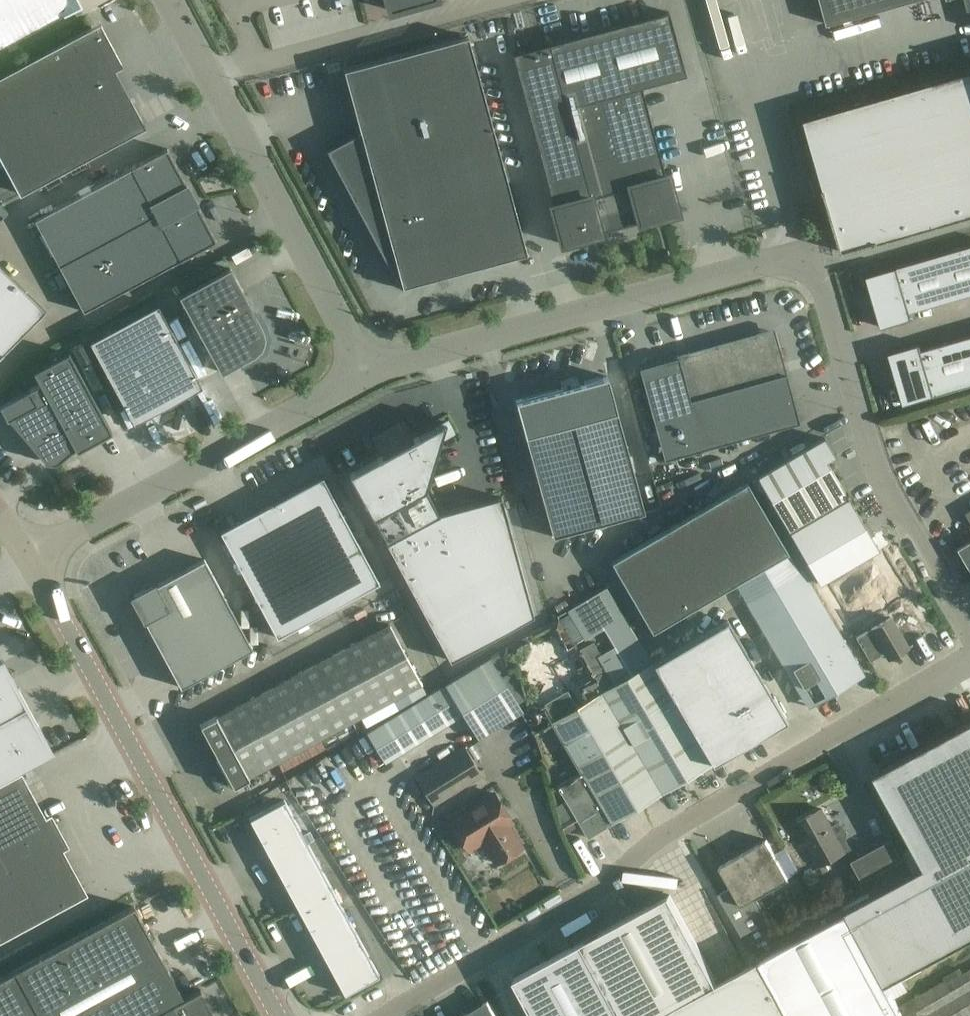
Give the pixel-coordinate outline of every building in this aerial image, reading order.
[(79,5),(76,0),(32,0),(12,11),(0,17),(0,48),(79,5)] [(12,11),(1,0),(0,0),(0,17),(12,11)] [(12,11),(32,0),(1,0),(12,11)] [(390,10),(424,0),(388,0),(390,10)] [(829,24),(915,0),(822,0),(829,24)] [(591,194),(600,231),(638,221),(639,223),(678,213),(667,174),(665,174),(641,87),(686,75),(669,12),(549,44),(589,195),(591,194)] [(144,125),(113,69),(114,69),(123,64),(100,22),(91,26),(0,75),(0,157),(20,193),(146,126),(145,124),(144,125)] [(468,36),(344,70),(361,132),(327,150),(401,290),(445,266),(443,260),(488,249),(491,263),(526,253),(468,36)] [(549,44),(516,53),(557,203),(551,205),(561,244),(600,233),(600,231),(591,194),(589,195),(549,44)] [(843,251),(843,253),(846,252),(845,252),(878,242),(878,243),(880,242),(969,216),(969,72),(806,119),(826,189),(825,189),(826,192),(826,191),(843,250),(843,251)] [(131,168),(35,220),(84,312),(180,260),(180,261),(217,241),(195,201),(194,201),(195,204),(194,204),(185,188),(186,188),(187,190),(189,189),(167,149),(131,168)] [(0,212),(0,234),(10,228),(0,212)] [(868,276),(882,327),(914,318),(912,312),(969,295),(969,246),(868,276)] [(47,311),(0,264),(0,358),(47,311)] [(230,266),(180,294),(222,371),(255,353),(262,346),(265,336),(263,326),(230,266)] [(158,304),(90,341),(134,423),(202,386),(158,304)] [(677,357),(639,368),(664,459),(798,418),(786,374),(787,374),(787,372),(784,373),(781,364),(784,363),(784,361),(781,362),(772,332),(690,354),(690,351),(687,351),(688,354),(679,357),(679,354),(676,355),(677,357)] [(890,353),(905,404),(969,385),(969,337),(923,350),(921,344),(890,353)] [(0,406),(0,407),(7,420),(11,418),(46,459),(47,460),(49,461),(51,462),(54,462),(56,461),(58,460),(74,446),(77,452),(112,432),(69,352),(34,372),(40,384),(0,406)] [(562,389),(516,401),(553,537),(645,512),(608,376),(563,391),(562,389)] [(502,497),(439,514),(426,489),(446,422),(350,474),(377,525),(450,661),(534,616),(502,497)] [(820,585),(878,550),(858,516),(827,462),(835,457),(824,439),(757,478),(784,525),(799,551),(800,550),(820,585)] [(652,633),(736,583),(786,555),(788,553),(747,483),(611,562),(652,633)] [(336,502),(232,550),(283,659),(387,610),(336,502)] [(957,549),(963,579),(969,577),(969,542),(957,549)] [(904,594),(878,550),(820,585),(845,628),(904,594)] [(789,560),(786,555),(736,583),(739,589),(763,632),(807,708),(862,675),(801,571),(797,574),(789,560)] [(156,583),(130,597),(144,623),(146,622),(166,659),(238,620),(205,559),(157,585),(156,583)] [(610,593),(593,603),(601,617),(599,618),(607,633),(611,632),(618,645),(635,636),(610,593)] [(575,604),(558,615),(575,642),(592,631),(575,604)] [(786,720),(728,619),(654,662),(655,664),(712,764),(786,720)] [(907,648),(891,619),(856,639),(869,663),(881,656),(880,654),(884,652),(888,659),(907,648)] [(253,648),(238,620),(166,659),(181,687),(253,648)] [(217,716),(200,725),(217,757),(216,757),(232,785),(233,787),(250,778),(250,777),(422,684),(390,624),(217,717),(217,716)] [(594,675),(610,665),(594,638),(576,649),(592,676),(594,675)] [(524,710),(491,656),(369,730),(387,760),(465,713),(480,737),(524,710)] [(19,773),(54,754),(3,660),(0,661),(0,783),(19,773)] [(611,665),(610,665),(594,675),(663,792),(710,765),(652,665),(622,683),(611,665)] [(594,675),(592,676),(547,702),(557,720),(552,723),(581,772),(557,785),(587,837),(663,792),(594,675)] [(543,704),(533,702),(524,707),(535,725),(544,720),(547,710),(543,704)] [(848,913),(887,984),(969,939),(969,723),(876,774),(927,866),(846,910),(848,913)] [(465,746),(415,777),(433,806),(483,776),(465,746)] [(1,941),(0,939),(85,893),(60,848),(65,845),(50,818),(45,821),(21,775),(19,773),(0,783),(0,942),(1,941)] [(494,793),(450,820),(469,850),(483,842),(497,863),(522,847),(503,817),(507,814),(494,793)] [(288,807),(253,826),(277,870),(312,851),(288,807)] [(821,808),(796,823),(823,872),(829,868),(826,862),(851,848),(845,837),(847,830),(842,822),(836,820),(830,824),(821,808)] [(893,839),(852,861),(863,882),(904,861),(893,839)] [(730,884),(717,892),(748,948),(776,933),(755,896),(799,871),(785,846),(775,852),(768,840),(720,867),(730,884)] [(312,851),(277,870),(301,914),(336,895),(312,851)] [(827,891),(821,879),(810,885),(817,896),(827,891)] [(336,895),(301,914),(324,958),(360,939),(336,895)] [(887,984),(848,913),(718,983),(670,895),(582,943),(583,943),(622,1015),(901,1015),(904,1014),(887,984)] [(0,979),(0,1015),(212,1015),(198,991),(183,998),(134,907),(0,979)] [(360,939),(324,958),(348,1002),(383,983),(360,939)] [(583,943),(515,979),(518,984),(535,1015),(622,1015),(583,943)] [(900,1006),(905,1015),(969,1015),(969,969),(961,974),(959,969),(942,979),(943,981),(942,981),(943,982),(900,1006)] [(488,1001),(482,1004),(483,1009),(471,1015),(467,1014),(462,1015),(496,1015),(488,1001)]
